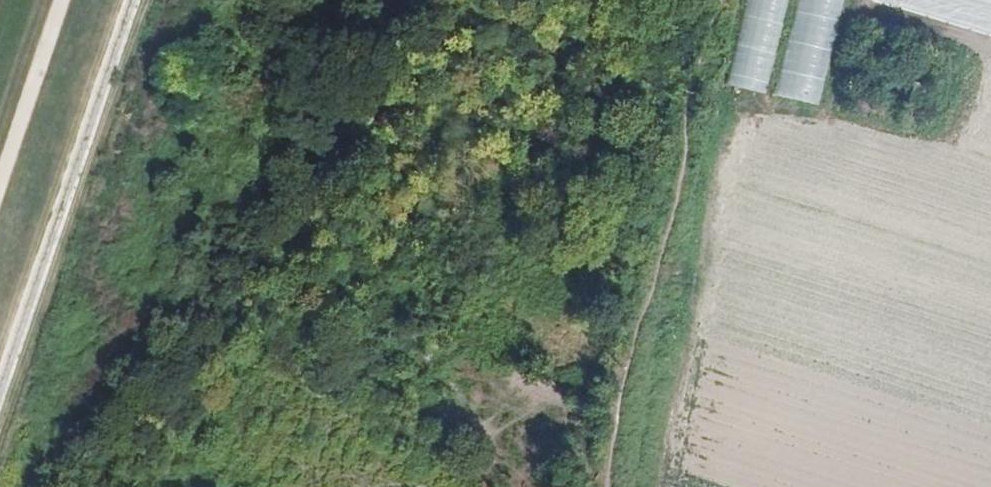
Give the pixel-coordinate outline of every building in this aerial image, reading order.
[(790,0),(757,0),(740,85),(771,92),(790,0)] [(822,104),(845,0),(799,0),(778,95),(822,104)]
